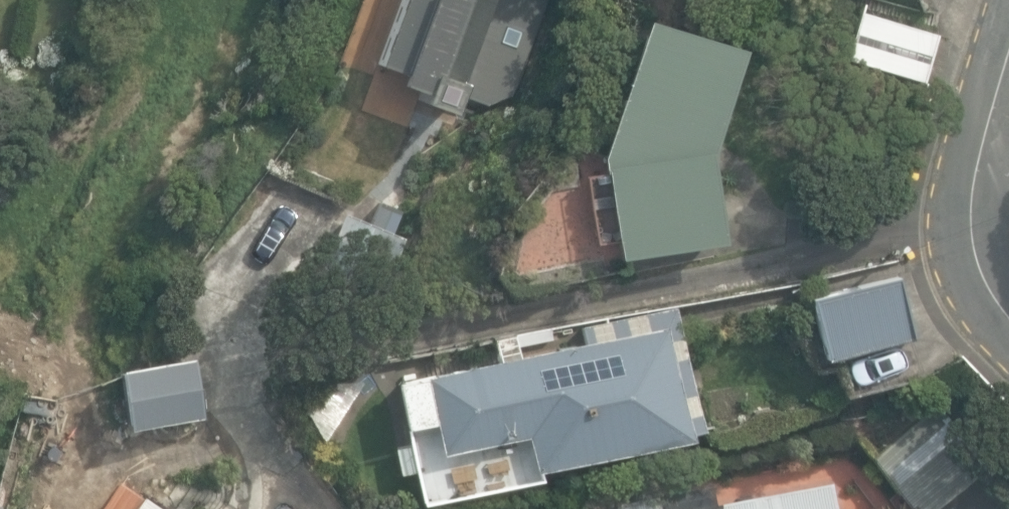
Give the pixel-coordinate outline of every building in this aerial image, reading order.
[(390,39),(360,29),(343,77),(449,114),(489,0),(404,0),(390,39)] [(842,57),(923,80),(937,33),(856,9),(842,57)] [(618,258),(722,243),(709,155),(742,49),(643,21),(605,170),(618,258)] [(329,253),(393,280),(410,241),(345,214),(329,253)] [(825,360),(913,338),(897,276),(809,297),(825,360)] [(667,328),(400,384),(413,445),(436,440),(439,455),(525,437),(531,470),(689,437),(667,328)] [(119,368),(127,429),(205,419),(196,358),(119,368)] [(914,508),(929,508),(984,467),(938,407),(874,456),(914,508)] [(830,482),(714,503),(710,484),(618,501),(619,508),(835,508),(830,482)] [(139,492),(128,508),(166,508),(139,492)]
